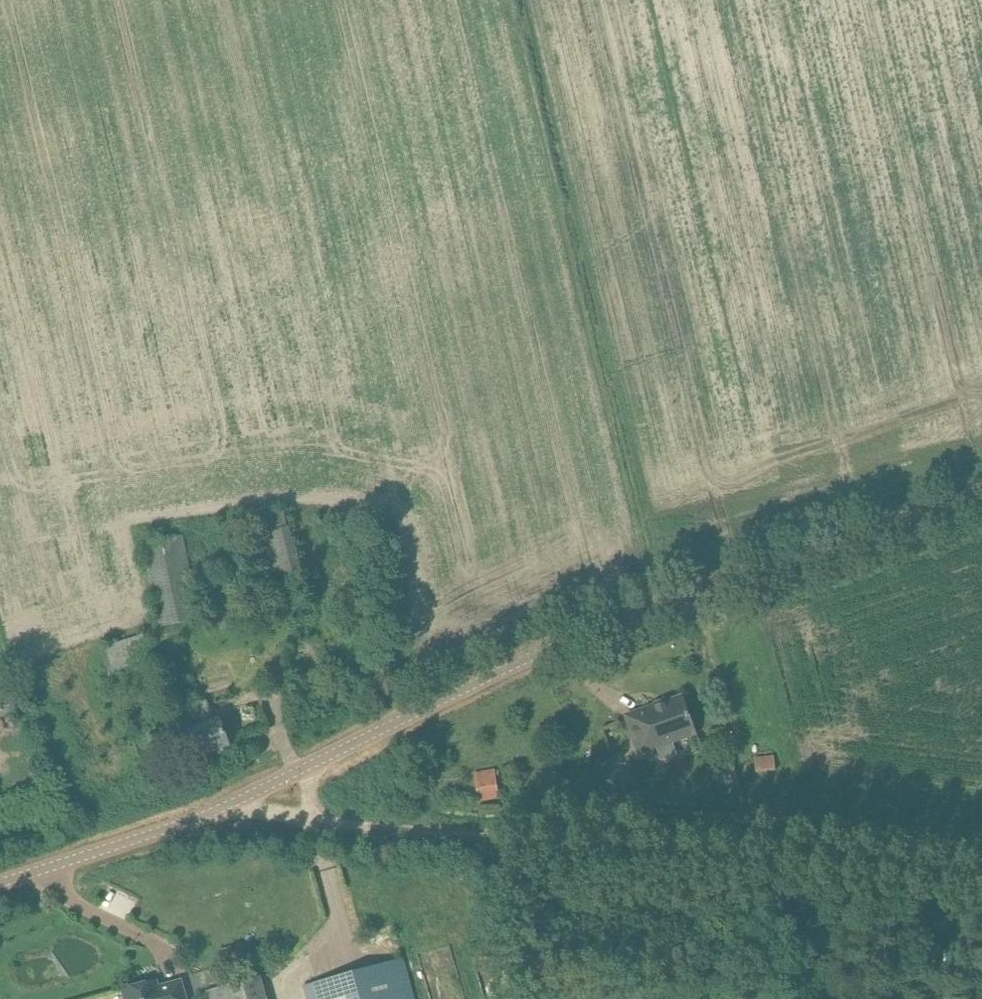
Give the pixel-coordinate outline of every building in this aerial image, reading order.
[(247,537),(258,585),(302,573),(291,525),(247,537)] [(144,546),(161,626),(200,618),(182,538),(144,546)] [(627,716),(640,752),(696,733),(683,697),(627,716)] [(179,705),(164,709),(170,728),(184,723),(195,757),(229,745),(220,719),(209,723),(202,701),(179,707),(179,705)] [(745,738),(756,734),(750,715),(738,719),(745,738)] [(757,756),(758,770),(776,769),(775,755),(757,756)] [(494,770),(476,773),(479,793),(480,802),(499,799),(498,789),(494,770)] [(636,793),(637,773),(602,771),(601,791),(636,793)] [(305,987),(309,998),(414,998),(402,959),(305,987)] [(211,998),(266,998),(260,977),(209,991),(211,998)] [(126,998),(186,998),(181,981),(158,988),(156,981),(124,990),(126,998)]
